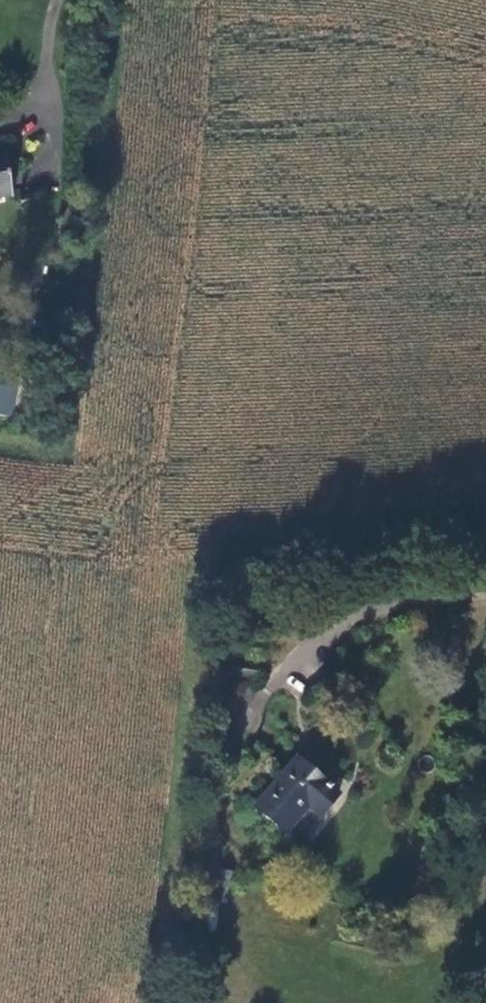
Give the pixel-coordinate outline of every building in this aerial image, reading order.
[(20,195),(14,146),(0,148),(0,198),(20,195)] [(16,383),(16,375),(0,375),(0,383),(16,383)] [(12,417),(19,383),(0,379),(0,415),(12,417)] [(298,758),(255,810),(286,834),(309,807),(321,817),(342,794),(298,758)]
